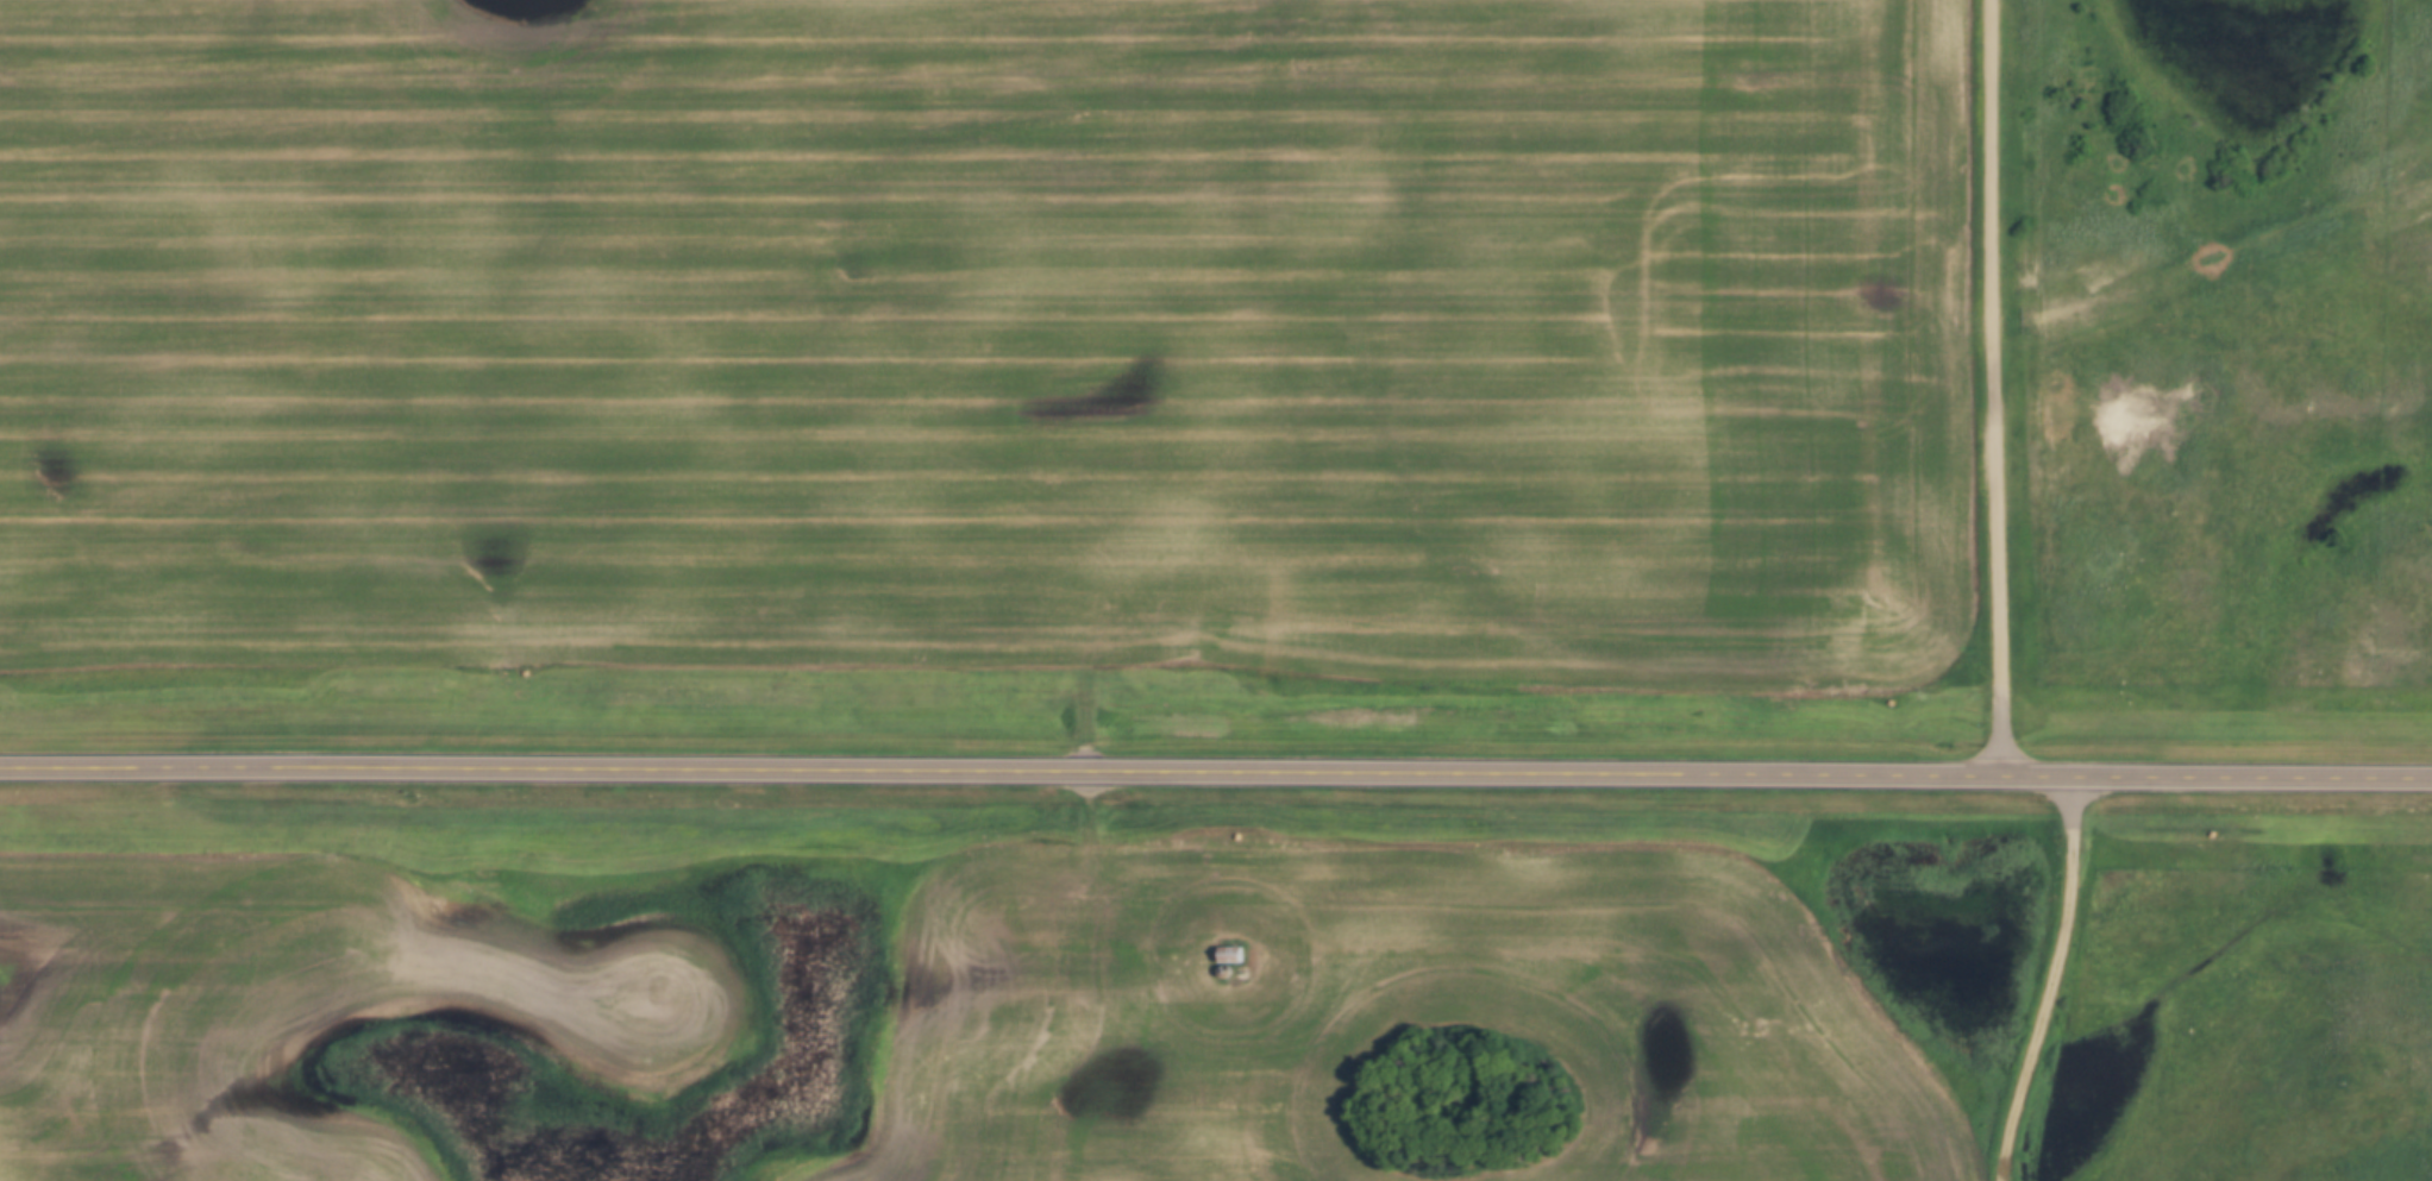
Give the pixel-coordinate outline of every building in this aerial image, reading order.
[(1218,948),(1218,965),(1246,965),(1246,948),(1218,948)]
